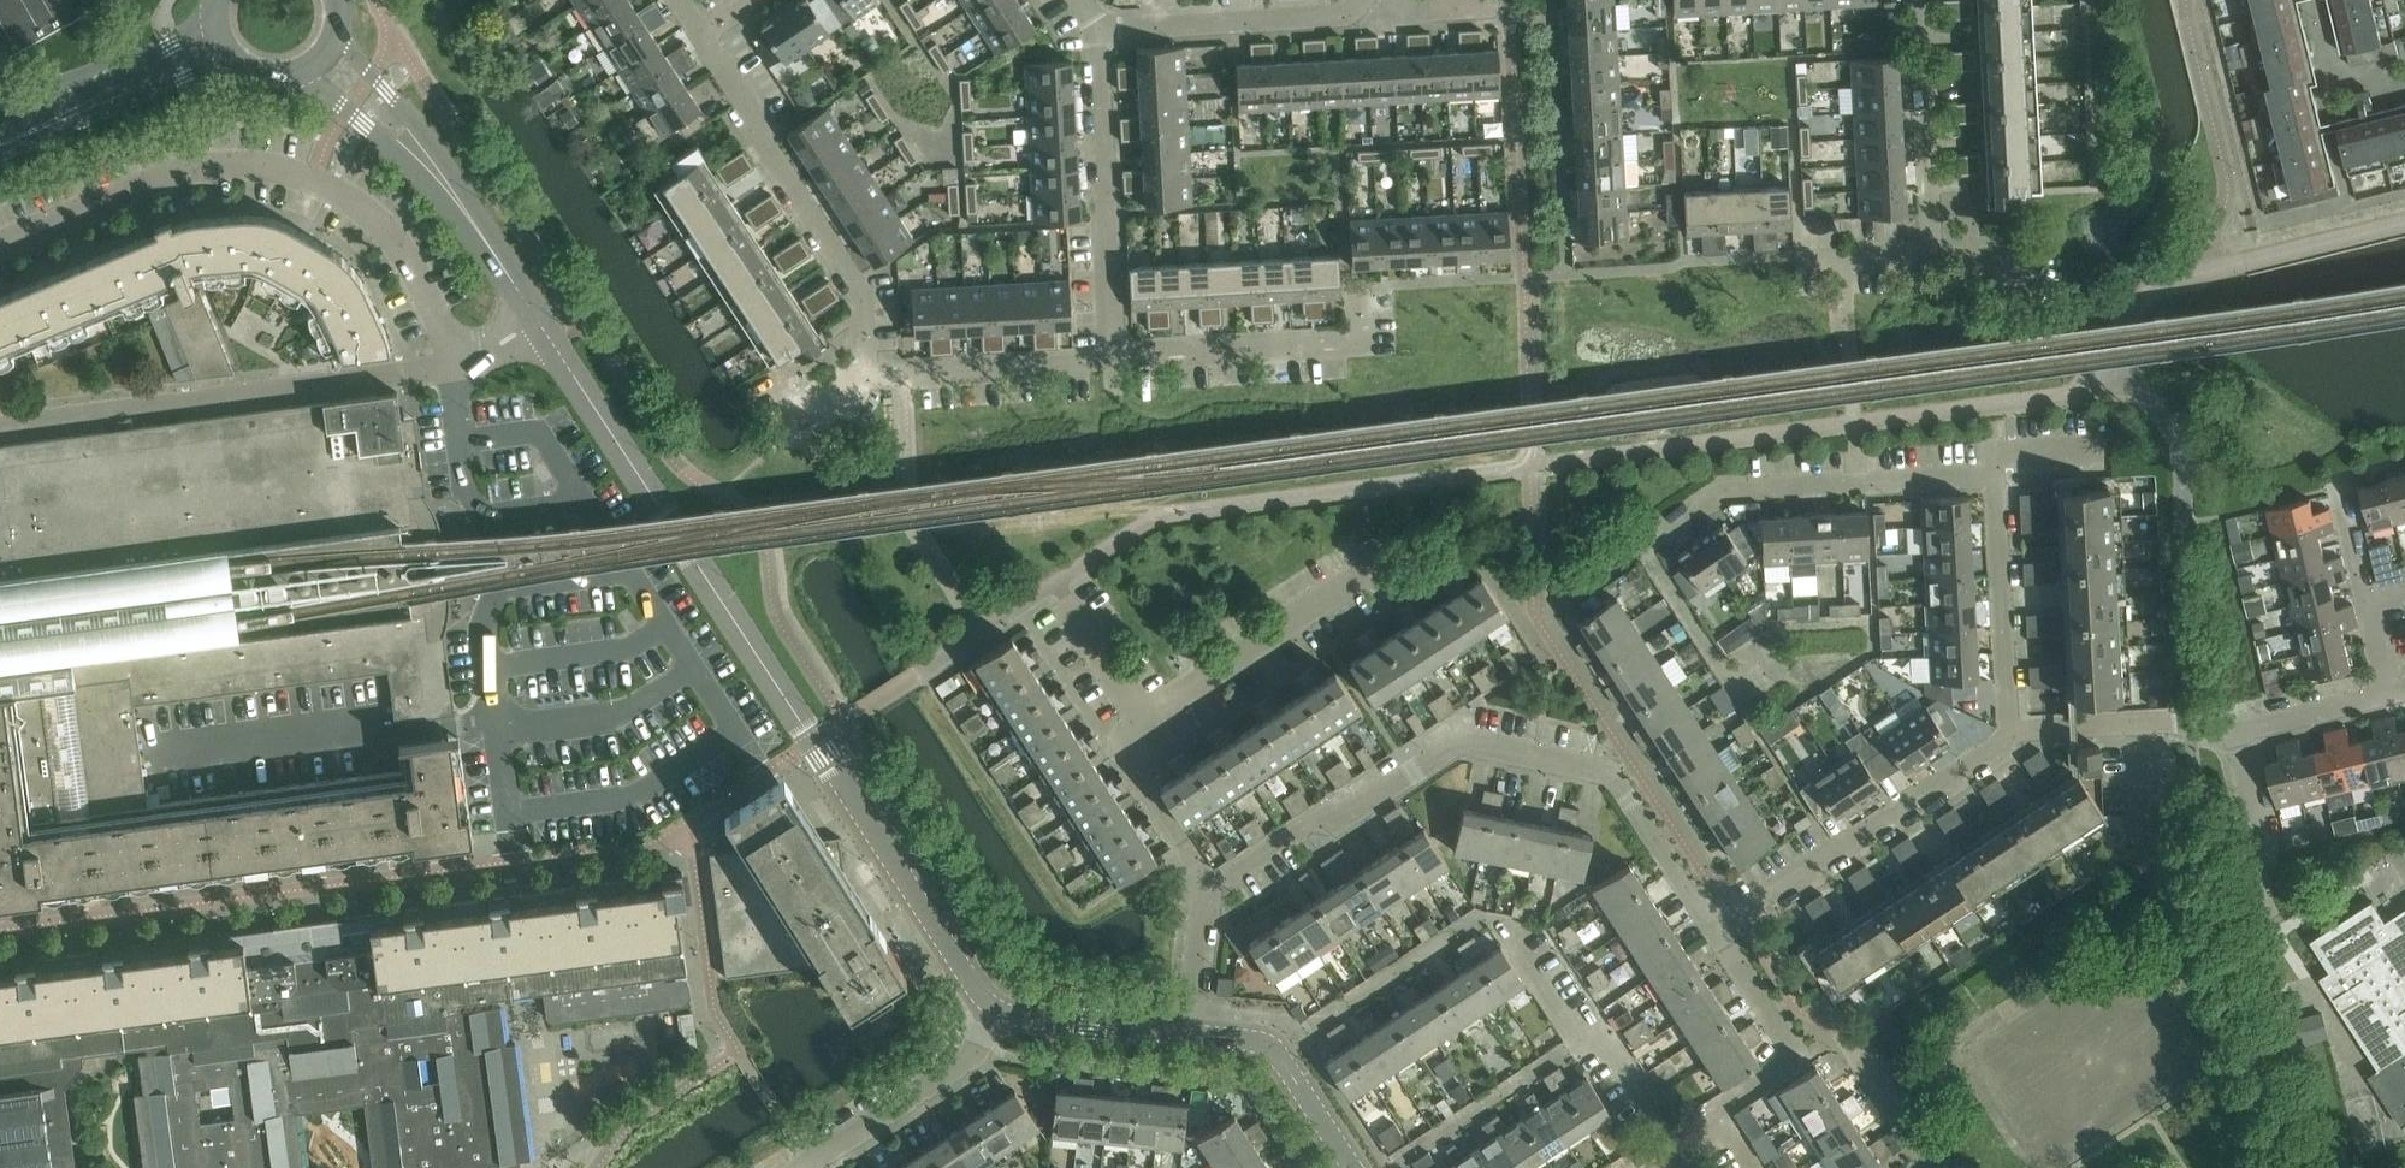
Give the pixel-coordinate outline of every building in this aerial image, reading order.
[(105,0),(0,0),(0,59),(105,0)] [(576,4),(590,26),(629,0),(582,0),(576,4)] [(629,0),(590,26),(604,48),(644,22),(629,0)] [(782,9),(807,47),(841,24),(826,0),(812,0),(810,2),(809,0),(802,0),(798,3),(796,0),(795,0),(782,9)] [(841,24),(877,1),(877,0),(826,0),(841,24)] [(907,18),(916,12),(908,0),(906,0),(899,5),(907,18)] [(967,9),(981,0),(961,0),(967,9)] [(967,9),(981,31),(1021,5),(1018,0),(981,0),(967,9)] [(1665,0),(1655,1),(1655,16),(1666,15),(1665,0)] [(1700,15),(1700,0),(1672,0),(1673,16),(1700,15)] [(1700,15),(1726,13),(1726,0),(1700,0),(1700,15)] [(1726,13),(1752,12),(1752,0),(1726,0),(1726,13)] [(1752,12),(1778,10),(1778,0),(1752,0),(1752,12)] [(1778,10),(1804,9),(1804,0),(1778,0),(1778,10)] [(1804,9),(1830,7),(1830,0),(1804,0),(1804,9)] [(1940,10),(1955,10),(1955,0),(1942,0),(1940,0),(1940,10)] [(1955,10),(1973,9),(1972,0),(1955,0),(1955,10)] [(1982,8),(2030,5),(2029,0),(1982,0),(1982,8)] [(2246,18),(2299,5),(2298,0),(2242,0),(2246,18)] [(2342,51),(2347,50),(2395,39),(2388,12),(2400,9),(2398,0),(2329,0),(2342,51)] [(642,9),(648,19),(661,11),(654,1),(642,9)] [(1614,4),(1567,6),(1568,32),(1616,30),(1614,4)] [(1021,5),(981,31),(996,53),(1036,28),(1021,5)] [(2030,5),(1982,8),(1984,34),(2031,31),(2030,5)] [(2241,46),(2243,56),(2308,40),(2299,5),(2246,18),(2252,43),(2241,46)] [(807,47),(782,9),(768,18),(770,21),(761,27),(765,32),(752,40),(772,70),(807,47)] [(1973,9),(1955,10),(1956,20),(1973,19),(1973,9)] [(1955,10),(1940,10),(1941,21),(1956,20),(1955,10)] [(648,19),(654,29),(667,20),(661,11),(648,19)] [(916,12),(907,18),(915,30),(924,24),(916,12)] [(644,22),(604,48),(618,70),(658,44),(644,22)] [(852,22),(845,27),(852,38),(859,33),(852,22)] [(1459,46),(1471,45),(1470,30),(1458,31),(1459,46)] [(1471,45),(1482,45),(1481,30),(1470,30),(1471,45)] [(1616,30),(1568,32),(1570,58),(1617,55),(1616,30)] [(2031,31),(1984,34),(1985,60),(2033,57),(2031,31)] [(1407,49),(1419,48),(1418,33),(1406,34),(1407,49)] [(1419,48),(1430,48),(1429,33),(1418,33),(1419,48)] [(1355,52),(1367,51),(1366,36),(1355,37),(1355,52)] [(1367,51),(1379,51),(1378,36),(1366,36),(1367,51)] [(1657,38),(1658,53),(1668,52),(1667,37),(1657,38)] [(1314,54),(1326,54),(1325,39),(1314,40),(1314,54)] [(2395,39),(2347,50),(2351,65),(2399,54),(2395,39)] [(1303,55),(1314,54),(1314,40),(1302,40),(1303,55)] [(2308,40),(2243,56),(2246,65),(2257,62),(2263,87),(2257,88),(2263,115),(2252,118),(2254,127),(2318,111),(2310,78),(2317,76),(2308,40)] [(927,48),(936,61),(944,55),(936,42),(927,48)] [(1262,57),(1274,57),(1273,42),(1262,43),(1262,57)] [(1251,58),(1262,57),(1262,43),(1250,43),(1251,58)] [(2240,43),(2225,47),(2228,59),(2243,56),(2241,46),(2240,43)] [(658,44),(618,70),(633,91),(672,65),(658,44)] [(670,53),(677,62),(689,54),(683,45),(670,53)] [(1136,50),(1138,77),(1185,74),(1184,47),(1136,50)] [(1498,49),(1471,51),(1474,98),(1501,96),(1498,49)] [(1975,50),(1958,51),(1958,61),(1976,60),(1975,50)] [(1471,51),(1445,52),(1448,99),(1474,98),(1471,51)] [(1942,52),(1943,62),(1958,61),(1958,51),(1942,52)] [(1445,52),(1419,54),(1422,101),(1448,99),(1445,52)] [(1668,52),(1658,53),(1658,68),(1669,67),(1668,52)] [(689,54),(677,62),(672,65),(633,91),(647,113),(686,87),(679,75),(695,64),(689,54)] [(1419,54),(1393,55),(1396,102),(1422,101),(1419,54)] [(944,55),(936,61),(944,74),(953,68),(944,55)] [(1393,55),(1367,57),(1370,104),(1396,102),(1393,55)] [(1617,55),(1570,58),(1571,84),(1619,81),(1617,55)] [(2243,56),(2228,59),(2230,69),(2246,65),(2243,56)] [(1367,57),(1341,58),(1344,105),(1370,104),(1367,57)] [(1850,60),(1851,87),(1899,84),(1897,57),(1850,60)] [(2033,57),(1985,60),(1987,86),(2034,83),(2033,57)] [(1341,58),(1315,60),(1317,107),(1344,105),(1341,58)] [(1315,60),(1289,61),(1291,109),(1317,107),(1315,60)] [(1976,60),(1958,61),(1959,72),(1976,71),(1976,60)] [(1025,64),(1026,91),(1073,88),(1072,61),(1025,64)] [(1289,61),(1263,63),(1265,110),(1291,109),(1289,61)] [(1958,61),(1943,62),(1944,73),(1959,72),(1958,61)] [(1238,112),(1265,110),(1263,63),(1236,64),(1238,112)] [(1133,77),(1132,66),(1117,66),(1118,78),(1133,77)] [(527,68),(518,74),(525,84),(534,78),(527,68)] [(1185,74),(1138,77),(1139,103),(1187,100),(1185,74)] [(1796,75),(1796,90),(1807,89),(1806,74),(1796,75)] [(1133,89),(1133,77),(1118,78),(1118,89),(1133,89)] [(960,80),(961,95),(971,94),(970,79),(960,80)] [(1619,81),(1571,84),(1573,110),(1620,107),(1619,81)] [(2034,83),(1987,86),(1988,112),(2036,109),(2034,83)] [(1899,84),(1851,87),(1853,113),(1900,110),(1899,84)] [(546,86),(534,94),(542,105),(553,98),(546,86)] [(686,87),(647,113),(661,134),(655,139),(664,152),(686,137),(679,125),(701,110),(686,87)] [(810,87),(794,97),(802,109),(817,99),(810,87)] [(1073,88),(1026,91),(1028,116),(1075,114),(1073,88)] [(1660,90),(1661,105),(1671,104),(1670,89),(1660,90)] [(1807,89),(1796,90),(1797,105),(1808,104),(1807,89)] [(865,97),(874,110),(882,104),(874,91),(865,97)] [(971,94),(961,95),(961,110),(972,109),(971,94)] [(1139,103),(1141,129),(1188,126),(1187,100),(1139,103)] [(1978,102),(1961,103),(1961,113),(1979,112),(1978,102)] [(1945,104),(1946,114),(1961,113),(1961,103),(1945,104)] [(882,104),(874,110),(882,123),(891,117),(882,104)] [(1671,104),(1661,105),(1661,120),(1672,119),(1671,104)] [(2374,112),(2387,165),(2404,160),(2404,104),(2374,112)] [(1620,107),(1573,110),(1574,136),(1622,133),(1620,107)] [(788,134),(803,157),(842,131),(827,108),(788,134)] [(568,109),(560,115),(569,127),(577,122),(568,109)] [(2036,109),(1988,112),(1990,138),(2037,135),(2036,109)] [(1900,110),(1853,113),(1854,139),(1902,136),(1900,110)] [(2318,111),(2254,127),(2257,137),(2268,134),(2274,160),(2327,147),(2318,111)] [(1979,112),(1961,113),(1962,124),(1979,123),(1979,112)] [(2387,165),(2374,112),(2338,121),(2354,185),(2365,182),(2362,171),(2387,165)] [(1961,113),(1946,114),(1947,125),(1962,124),(1961,113)] [(1075,114),(1028,116),(1029,143),(1076,140),(1075,114)] [(1136,129),(1135,117),(1120,118),(1121,130),(1136,129)] [(1786,123),(1770,124),(1770,138),(1787,137),(1786,123)] [(1757,125),(1743,126),(1744,139),(1758,138),(1757,125)] [(1188,126),(1141,129),(1142,155),(1190,152),(1188,126)] [(1799,127),(1799,142),(1810,141),(1809,126),(1799,127)] [(1723,127),(1709,127),(1710,139),(1724,138),(1723,127)] [(1136,140),(1136,129),(1121,130),(1121,141),(1136,140)] [(842,131),(803,157),(817,178),(856,152),(842,131)] [(963,131),(963,147),(974,146),(973,131),(963,131)] [(1622,133),(1574,136),(1576,163),(1623,160),(1622,133)] [(894,141),(902,153),(911,147),(903,135),(894,141)] [(2037,135),(1990,138),(1991,163),(2039,161),(2037,135)] [(1902,136),(1854,139),(1856,165),(1903,162),(1902,136)] [(586,138),(574,146),(581,156),(593,148),(586,138)] [(1076,140),(1029,143),(1031,169),(1078,166),(1076,140)] [(1663,141),(1664,156),(1674,155),(1673,140),(1663,141)] [(1810,141),(1799,142),(1800,157),(1811,156),(1810,141)] [(1492,143),(1476,144),(1477,155),(1492,154),(1492,143)] [(679,172),(662,183),(677,206),(713,183),(699,160),(705,156),(697,144),(672,161),(679,172)] [(1477,155),(1476,144),(1461,145),(1462,156),(1477,155)] [(974,146),(963,147),(964,162),(975,161),(974,146)] [(1440,146),(1425,147),(1425,158),(1440,157),(1440,146)] [(911,147),(902,153),(910,166),(919,160),(911,147)] [(1425,158),(1425,147),(1409,148),(1410,159),(1425,158)] [(2327,147),(2274,160),(2280,185),(2269,188),(2272,199),(2336,183),(2327,147)] [(1373,161),(1373,150),(1358,151),(1358,162),(1373,161)] [(1388,150),(1373,150),(1373,161),(1388,160),(1388,150)] [(743,151),(730,159),(736,168),(749,159),(743,151)] [(856,152),(817,178),(831,200),(871,174),(856,152)] [(1142,155),(1144,180),(1191,178),(1190,152),(1142,155)] [(590,153),(584,158),(593,171),(599,166),(590,153)] [(1981,154),(1964,155),(1964,165),(1982,164),(1981,154)] [(1674,155),(1664,156),(1664,171),(1675,170),(1674,155)] [(1948,156),(1949,166),(1964,165),(1964,155),(1948,156)] [(716,169),(721,177),(736,168),(730,159),(716,169)] [(749,159),(736,168),(742,176),(754,168),(749,159)] [(1635,159),(1623,160),(1576,163),(1577,189),(1625,186),(1637,185),(1635,159)] [(1993,191),(1985,191),(1986,205),(2016,203),(2016,190),(2040,188),(2039,161),(1991,163),(1993,191)] [(1903,162),(1856,165),(1857,191),(1905,188),(1903,162)] [(1982,164),(1964,165),(1965,176),(1982,175),(1982,164)] [(1964,165),(1949,166),(1950,176),(1965,176),(1964,165)] [(1078,166),(1031,169),(1032,195),(1079,192),(1078,166)] [(736,168),(721,177),(727,186),(742,176),(736,168)] [(1138,181),(1138,169),(1123,170),(1124,182),(1138,181)] [(871,174),(831,200),(845,222),(885,196),(871,174)] [(1191,178),(1144,180),(1145,208),(1192,205),(1191,178)] [(1801,179),(1802,194),(1813,193),(1812,178),(1801,179)] [(1139,192),(1138,181),(1124,182),(1124,193),(1139,192)] [(713,183),(677,206),(692,228),(728,204),(713,183)] [(966,183),(966,199),(977,198),(976,183),(966,183)] [(948,184),(949,200),(959,199),(958,184),(948,184)] [(1625,186),(1577,189),(1579,214),(1626,212),(1625,186)] [(1789,186),(1762,188),(1765,231),(1792,229),(1789,186)] [(1762,188),(1736,189),(1739,232),(1765,231),(1762,188)] [(1905,188),(1857,191),(1859,218),(1906,215),(1905,188)] [(1736,189),(1710,191),(1713,234),(1739,232),(1736,189)] [(1713,234),(1710,191),(1683,192),(1686,235),(1713,234)] [(1079,192),(1032,195),(1034,222),(1081,219),(1079,192)] [(1666,194),(1667,209),(1677,209),(1676,193),(1666,194)] [(1813,193),(1802,194),(1803,209),(1814,208),(1813,193)] [(771,194),(759,202),(764,211),(777,203),(771,194)] [(885,196),(845,222),(860,243),(899,217),(885,196)] [(977,198),(966,199),(967,214),(978,213),(977,198)] [(959,199),(949,200),(949,215),(960,214),(959,199)] [(744,212),(750,221),(764,211),(759,202),(744,212)] [(777,203),(764,211),(770,220),(783,211),(777,203)] [(728,204),(692,228),(706,250),(742,226),(728,204)] [(1677,209),(1667,209),(1667,224),(1678,224),(1677,209)] [(764,211),(750,221),(755,229),(770,220),(764,211)] [(1507,211),(1480,213),(1483,260),(1510,258),(1507,211)] [(1626,212),(1579,214),(1580,242),(1628,239),(1626,212)] [(1480,213),(1454,214),(1457,261),(1483,260),(1480,213)] [(1454,214),(1428,216),(1431,263),(1457,261),(1454,214)] [(240,215),(220,217),(224,266),(245,264),(250,264),(253,264),(257,265),(268,217),(259,216),(254,215),(248,215),(240,215)] [(1428,216),(1403,217),(1405,264),(1431,263),(1428,216)] [(178,224),(174,226),(192,271),(204,267),(224,266),(220,217),(200,219),(194,220),(189,221),(183,222),(178,224)] [(268,217),(257,265),(262,266),(267,268),(287,279),(311,237),(292,226),(287,224),(282,221),(278,220),(274,219),(268,217)] [(899,217),(860,243),(874,266),(914,240),(899,217)] [(1403,217),(1377,219),(1379,266),(1405,264),(1403,217)] [(1379,266),(1377,219),(1350,220),(1352,267),(1379,266)] [(174,226),(121,247),(140,292),(176,277),(185,297),(166,305),(149,312),(151,317),(174,371),(178,380),(235,373),(200,291),(196,293),(190,280),(195,278),(192,271),(174,226)] [(742,226),(706,250),(720,271),(756,248),(742,226)] [(1777,235),(1765,236),(1766,251),(1778,250),(1777,235)] [(1765,236),(1754,237),(1755,252),(1766,251),(1765,236)] [(311,237),(287,279),(306,290),(309,292),(311,294),(314,297),(350,264),(347,261),(344,258),(341,256),(337,252),(332,249),(329,247),(311,237)] [(800,238),(787,246),(793,255),(806,246),(800,238)] [(1725,238),(1713,239),(1714,254),(1726,253),(1725,238)] [(1713,239),(1702,240),(1703,255),(1714,254),(1713,239)] [(773,256),(778,264),(793,255),(787,246),(773,256)] [(806,246),(793,255),(799,263),(811,255),(806,246)] [(121,247),(84,263),(103,308),(140,292),(121,247)] [(756,248),(720,271),(734,293),(770,269),(756,248)] [(793,255),(778,264),(784,273),(799,263),(793,255)] [(1338,255),(1311,256),(1314,299),(1341,298),(1338,255)] [(1311,256),(1285,258),(1288,301),(1314,299),(1311,256)] [(1285,258),(1259,259),(1262,302),(1288,301),(1285,258)] [(1259,259),(1233,261),(1236,304),(1262,302),(1259,259)] [(1233,261),(1208,262),(1210,305),(1236,304),(1233,261)] [(1208,262),(1182,264),(1184,307),(1210,305),(1208,262)] [(84,263),(47,278),(66,323),(103,308),(84,263)] [(350,264),(314,297),(317,301),(318,303),(320,305),(321,307),(330,326),(374,306),(365,286),(361,279),(358,274),(356,271),(353,268),(350,264)] [(1156,265),(1158,308),(1184,307),(1182,264),(1156,265)] [(1158,308),(1156,265),(1129,267),(1131,310),(1158,308)] [(770,269),(734,293),(749,315),(785,291),(770,269)] [(47,278),(10,294),(28,339),(66,323),(47,278)] [(1069,280),(1042,281),(1045,328),(1072,327),(1069,280)] [(829,281),(816,289),(822,298),(834,290),(829,281)] [(1042,281),(1016,283),(1019,330),(1045,328),(1042,281)] [(1016,283),(990,284),(993,331),(1019,330),(1016,283)] [(990,284),(964,286),(967,333),(993,331),(990,284)] [(964,286),(938,287),(941,334),(967,333),(964,286)] [(941,334),(938,287),(911,289),(914,336),(941,334)] [(801,299),(807,308),(822,298),(816,289),(801,299)] [(834,290),(822,298),(827,307),(840,298),(834,290)] [(785,291),(749,315),(763,336),(799,313),(785,291)] [(0,298),(0,351),(28,339),(10,294),(0,298)] [(822,298),(807,308),(813,316),(827,307),(822,298)] [(1326,304),(1314,305),(1315,320),(1326,319),(1326,304)] [(1314,305),(1303,305),(1304,320),(1315,320),(1314,305)] [(374,306),(330,326),(339,345),(343,358),(391,352),(390,346),(389,342),(388,338),(386,333),(384,327),(383,324),(374,306)] [(1274,307),(1262,308),(1263,323),(1275,322),(1274,307)] [(1262,308),(1251,308),(1252,323),(1263,323),(1262,308)] [(1210,311),(1211,326),(1223,325),(1222,310),(1210,311)] [(1210,311),(1199,311),(1200,326),(1211,326),(1210,311)] [(799,313),(763,336),(778,359),(795,348),(802,360),(829,342),(820,328),(813,334),(799,313)] [(1170,313),(1159,314),(1160,329),(1171,328),(1170,313)] [(1159,314),(1147,314),(1148,329),(1160,329),(1159,314)] [(1056,333),(1045,334),(1046,349),(1057,348),(1056,333)] [(1045,334),(1033,335),(1034,349),(1046,349),(1045,334)] [(1004,336),(993,337),(994,352),(1005,351),(1004,336)] [(993,337),(981,338),(982,352),(994,352),(993,337)] [(953,339),(941,340),(942,355),(953,354),(953,339)] [(941,340),(930,340),(930,355),(942,355),(941,340)] [(443,536),(442,531),(440,525),(438,520),(436,514),(434,509),(431,504),(425,494),(411,496),(404,447),(398,392),(323,402),(0,446),(0,694),(60,686),(69,685),(64,644),(78,626),(238,605),(448,576),(446,558),(443,536)] [(2386,480),(2397,523),(2404,521),(2404,475),(2386,480)] [(2083,477),(2053,479),(2054,492),(2061,492),(2063,519),(2110,517),(2109,489),(2084,491),(2083,477)] [(2386,480),(2361,486),(2372,529),(2397,523),(2386,480)] [(2155,492),(2144,493),(2145,508),(2156,507),(2155,492)] [(1920,499),(1922,526),(1969,524),(1968,497),(1920,499)] [(2268,508),(2274,534),(2333,519),(2330,508),(2314,512),(2311,498),(2268,508)] [(1758,503),(1744,504),(1745,518),(1759,517),(1758,503)] [(2053,509),(2036,510),(2037,521),(2053,520),(2053,509)] [(2020,511),(2021,522),(2037,521),(2036,510),(2020,511)] [(1866,512),(1839,514),(1842,561),(1869,559),(1866,512)] [(1839,514),(1813,515),(1816,562),(1842,561),(1839,514)] [(1873,514),(1874,529),(1885,529),(1884,514),(1873,514)] [(1813,515),(1787,517),(1791,576),(1816,574),(1816,562),(1813,515)] [(2237,516),(2226,519),(2229,532),(2241,529),(2237,516)] [(1790,564),(1787,517),(1760,518),(1763,565),(1790,564)] [(2110,517),(2063,519),(2064,545),(2112,542),(2110,517)] [(2333,519),(2274,534),(2280,558),(2323,547),(2320,534),(2335,531),(2333,519)] [(2053,520),(2037,521),(2038,531),(2054,530),(2053,520)] [(2037,521),(2021,522),(2021,532),(2038,531),(2037,521)] [(1711,528),(1698,537),(1723,575),(1746,560),(1743,557),(1756,549),(1739,524),(1727,533),(1722,525),(1713,531),(1711,528)] [(1969,524),(1922,526),(1923,552),(1971,550),(1969,524)] [(1885,529),(1874,529),(1875,544),(1886,544),(1885,529)] [(1723,575),(1698,537),(1684,546),(1686,549),(1677,555),(1685,566),(1673,575),(1688,599),(1723,575)] [(2243,541),(2232,544),(2237,562),(2250,558),(2245,541),(2243,541)] [(2112,542),(2064,545),(2066,571),(2113,568),(2112,542)] [(2370,547),(2380,585),(2404,579),(2404,565),(2395,567),(2389,543),(2370,547)] [(2323,547),(2280,558),(2285,581),(2344,567),(2342,556),(2326,560),(2323,547)] [(1971,550),(1923,552),(1925,578),(1972,576),(1971,550)] [(2056,561),(2039,562),(2040,573),(2056,572),(2056,561)] [(2023,563),(2024,573),(2040,573),(2039,562),(2023,563)] [(1876,566),(1877,581),(1888,581),(1887,566),(1876,566)] [(2344,567),(2285,581),(2291,605),(2334,595),(2331,582),(2347,578),(2344,567)] [(2113,568),(2066,571),(2067,597),(2115,594),(2113,568)] [(1459,571),(1450,577),(1486,632),(1509,617),(1484,580),(1471,589),(1459,571)] [(2056,572),(2040,573),(2041,583),(2057,582),(2056,572)] [(2040,573),(2024,573),(2024,584),(2041,583),(2040,573)] [(2252,573),(2240,576),(2244,591),(2256,589),(2252,573)] [(444,636),(446,630),(447,625),(449,620),(450,614),(450,609),(450,603),(450,598),(450,592),(448,576),(238,605),(78,626),(64,644),(69,685),(86,813),(147,805),(134,705),(389,670),(396,722),(441,716),(430,638),(444,636)] [(1972,576),(1925,578),(1926,604),(1973,602),(1972,576)] [(1452,601),(1440,609),(1464,646),(1486,632),(1450,577),(1440,583),(1452,601)] [(1888,581),(1877,581),(1878,596),(1888,596),(1888,581)] [(2258,593),(2245,596),(2250,615),(2262,612),(2258,593)] [(2115,594),(2067,597),(2069,623),(2116,620),(2115,594)] [(2334,595),(2291,605),(2297,629),(2356,615),(2353,603),(2337,607),(2334,595)] [(1765,596),(1746,609),(1751,617),(1757,625),(1766,619),(1765,596)] [(1576,645),(1581,653),(1631,620),(1616,598),(1580,622),(1589,636),(1576,645)] [(1416,599),(1406,606),(1443,661),(1464,646),(1440,609),(1428,617),(1416,599)] [(1973,602),(1926,604),(1928,630),(1975,627),(1973,602)] [(1859,603),(1844,604),(1845,615),(1860,614),(1859,603)] [(1845,615),(1844,604),(1829,605),(1830,616),(1845,615)] [(1408,630),(1396,638),(1421,675),(1443,661),(1406,606),(1396,612),(1408,630)] [(1808,606),(1792,607),(1793,618),(1808,617),(1808,606)] [(1793,618),(1792,607),(1777,608),(1778,619),(1793,618)] [(2059,613),(2042,614),(2043,624),(2059,623),(2059,613)] [(2026,615),(2027,625),(2043,624),(2042,614),(2026,615)] [(2356,615),(2297,629),(2303,653),(2346,642),(2343,630),(2359,626),(2356,615)] [(1751,617),(1718,640),(1725,650),(1758,628),(1757,625),(1751,617)] [(1879,618),(1880,633),(1891,632),(1890,617),(1879,618)] [(1631,620),(1581,653),(1587,661),(1600,652),(1609,666),(1645,642),(1631,620)] [(2116,620),(2069,623),(2070,649),(2118,646),(2116,620)] [(2162,620),(2153,620),(2154,634),(2163,633),(2162,620)] [(2263,620),(2252,623),(2256,637),(2266,635),(2263,620)] [(2059,623),(2043,624),(2043,635),(2060,634),(2059,623)] [(2043,624),(2027,625),(2027,636),(2043,635),(2043,624)] [(1975,627),(1928,630),(1929,656),(1976,653),(1975,627)] [(1372,628),(1363,634),(1399,689),(1421,675),(1396,638),(1384,646),(1372,628)] [(1891,632),(1880,633),(1881,648),(1891,647),(1891,632)] [(1399,689),(1363,634),(1353,640),(1365,658),(1352,667),(1377,704),(1399,689)] [(970,665),(984,688),(1040,651),(1034,641),(1015,654),(1007,641),(970,665)] [(1645,642),(1609,666),(1618,680),(1605,688),(1610,696),(1659,664),(1645,642)] [(2346,642),(2303,653),(2309,678),(2352,668),(2346,642)] [(2268,643),(2257,646),(2260,661),(2272,658),(2268,643)] [(2118,646),(2070,649),(2072,675),(2119,672),(2118,646)] [(1509,650),(1501,655),(1513,672),(1521,667),(1509,650)] [(1040,651),(984,688),(999,709),(1036,685),(1028,673),(1046,661),(1040,651)] [(1976,653),(1929,656),(1931,682),(1924,682),(1924,692),(1952,707),(1951,682),(1978,680),(1976,653)] [(2164,656),(2154,657),(2154,670),(2165,669),(2164,656)] [(1488,664),(1480,670),(1491,687),(1499,681),(1488,664)] [(1659,664),(1610,696),(1615,704),(1629,696),(1638,710),(1674,686),(1659,664)] [(2062,665),(2045,666),(2046,676),(2062,675),(2062,665)] [(1313,666),(1304,673),(1340,728),(1363,714),(1338,676),(1325,684),(1313,666)] [(2029,667),(2029,677),(2046,676),(2045,666),(2029,667)] [(1491,687),(1480,670),(1472,675),(1483,692),(1491,687)] [(2119,672),(2072,675),(2073,702),(2121,699),(2119,672)] [(2161,672),(2150,672),(2150,687),(2162,686),(2161,672)] [(1306,697),(1294,705),(1319,742),(1340,728),(1304,673),(1294,679),(1306,697)] [(2062,675),(2046,676),(2046,687),(2063,686),(2062,675)] [(936,686),(942,696),(958,686),(951,676),(936,686)] [(2046,676),(2029,677),(2030,687),(2046,687),(2046,676)] [(2281,680),(2266,684),(2269,695),(2284,692),(2281,680)] [(86,813),(69,685),(60,686),(0,694),(0,906),(88,894),(97,893),(86,813)] [(1036,685),(999,709),(1013,731),(1068,695),(1062,685),(1044,697),(1036,685)] [(1674,686),(1638,710),(1646,723),(1633,732),(1638,740),(1688,707),(1674,686)] [(963,690),(946,701),(951,709),(968,698),(963,690)] [(2154,691),(2149,698),(2149,706),(2163,705),(2163,690),(2154,691)] [(1444,693),(1436,698),(1447,715),(1455,710),(1444,693)] [(1068,695),(1013,731),(1027,753),(1065,728),(1057,716),(1075,704),(1068,695)] [(1270,695),(1260,701),(1297,757),(1319,742),(1294,705),(1282,713),(1270,695)] [(1447,715),(1436,698),(1428,703),(1439,720),(1447,715)] [(1262,726),(1250,734),(1275,771),(1297,757),(1260,701),(1251,708),(1262,726)] [(1688,707),(1638,740),(1644,748),(1657,739),(1666,753),(1702,729),(1688,707)] [(1926,707),(1903,722),(1928,760),(1942,751),(1940,748),(1949,742),(1938,725),(1950,717),(1944,708),(1932,716),(1926,707)] [(960,723),(966,731),(983,720),(977,712),(960,723)] [(1426,729),(1415,712),(1407,718),(1418,735),(1426,729)] [(2384,717),(2398,776),(2404,775),(2404,729),(2399,730),(2395,715),(2384,717)] [(2377,736),(2364,739),(2375,782),(2398,776),(2384,717),(2373,720),(2377,736)] [(983,720),(966,731),(971,739),(988,728),(983,720)] [(1732,730),(1737,738),(1751,729),(1745,721),(1732,730)] [(1773,722),(1761,730),(1762,732),(1769,743),(1782,735),(1775,724),(1773,722)] [(1877,739),(1869,744),(1875,753),(1887,746),(1904,772),(1913,766),(1915,769),(1928,760),(1903,722),(1877,739)] [(1226,723),(1217,730),(1253,785),(1275,771),(1250,734),(1238,742),(1226,723)] [(2348,726),(2336,729),(2351,788),(2375,782),(2364,739),(2351,742),(2348,726)] [(1870,727),(1861,733),(1869,744),(1877,739),(1870,727)] [(1065,728),(1027,753),(1042,775),(1097,739),(1091,729),(1073,741),(1065,728)] [(1702,729),(1666,753),(1681,775),(1717,751),(1702,729)] [(1751,729),(1737,738),(1743,746),(1756,737),(1751,729)] [(2329,748),(2316,751),(2327,794),(2351,788),(2336,729),(2325,732),(2329,748)] [(1219,754),(1207,762),(1232,799),(1253,785),(1217,730),(1207,736),(1219,754)] [(402,770),(147,805),(86,813),(97,893),(473,842),(472,835),(459,737),(399,745),(402,770)] [(2300,738),(2289,741),(2303,800),(2327,794),(2316,751),(2304,754),(2300,738)] [(1097,739),(1042,775),(1056,797),(1094,772),(1086,760),(1104,748),(1097,739)] [(2303,800),(2289,741),(2277,744),(2281,760),(2267,763),(2278,806),(2303,800)] [(1869,744),(1834,767),(1859,806),(1873,797),(1871,794),(1880,788),(1863,761),(1875,753),(1869,744)] [(1364,746),(1356,751),(1367,768),(1375,763),(1364,746)] [(2100,747),(2069,749),(2067,749),(2067,764),(2101,762),(2100,747)] [(2040,750),(2032,756),(2041,769),(2049,764),(2040,750)] [(1717,751),(1681,775),(1695,797),(1731,773),(1717,751)] [(1183,752),(1173,758),(1210,814),(1232,799),(1207,762),(1195,770),(1183,752)] [(989,767),(995,775),(1011,764),(1006,756),(989,767)] [(2041,769),(2032,756),(2023,761),(2032,775),(2041,769)] [(1210,814),(1173,758),(1164,765),(1175,783),(1163,791),(1187,828),(1210,814)] [(1342,760),(1334,765),(1345,782),(1353,777),(1342,760)] [(1011,764),(995,775),(1000,783),(1017,772),(1011,764)] [(1760,773),(1766,781),(1779,772),(1774,764),(1760,773)] [(2049,764),(2041,769),(2049,783),(2058,777),(2049,764)] [(2099,764),(2083,765),(2083,778),(2100,777),(2099,764)] [(1345,782),(1334,765),(1326,771),(1337,788),(1345,782)] [(1859,806),(1834,767),(1799,790),(1819,819),(1831,811),(1835,817),(1844,811),(1846,814),(1859,806)] [(2041,769),(2032,775),(2041,789),(2049,783),(2041,769)] [(1094,772),(1056,797),(1070,819),(1126,782),(1119,772),(1101,784),(1094,772)] [(1779,772),(1766,781),(1771,789),(1784,781),(1779,772)] [(1731,773),(1695,797),(1709,818),(1745,795),(1731,773)] [(2102,812),(2078,776),(2055,791),(2079,827),(2102,812)] [(709,854),(710,858),(726,977),(820,965),(826,975),(828,973),(850,1008),(893,980),(906,972),(884,938),(886,937),(844,872),(839,836),(823,839),(784,778),(724,816),(745,849),(709,854)] [(1997,779),(1988,784),(1997,798),(2006,792),(1997,779)] [(1126,782),(1070,819),(1084,840),(1122,816),(1114,804),(1132,792),(1126,782)] [(1997,798),(1988,784),(1980,790),(1988,803),(1997,798)] [(1298,789),(1290,794),(1301,811),(1310,806),(1298,789)] [(1494,792),(1485,790),(1482,805),(1491,807),(1494,792)] [(2079,827),(2055,791),(2033,805),(2057,841),(2079,827)] [(1504,794),(1494,792),(1491,807),(1500,809),(1504,794)] [(2006,792),(1997,798),(2006,811),(2014,806),(2006,792)] [(1301,811),(1290,794),(1282,799),(1293,816),(1301,811)] [(1745,795),(1709,818),(1723,840),(1759,816),(1745,795)] [(1997,798),(1988,803),(1997,817),(2006,811),(1997,798)] [(1018,810),(1023,818),(1040,807),(1035,799),(1018,810)] [(2057,841),(2033,805),(2011,819),(2035,855),(2057,841)] [(1571,808),(1561,806),(1558,821),(1567,823),(1571,808)] [(1040,807),(1023,818),(1028,826),(1045,815),(1040,807)] [(1953,807),(1945,813),(1954,826),(1962,821),(1953,807)] [(1454,851),(1480,856),(1489,814),(1463,808),(1454,851)] [(1580,810),(1571,808),(1567,823),(1577,825),(1580,810)] [(1954,826),(1945,813),(1936,818),(1945,832),(1954,826)] [(1489,814),(1480,856),(1506,862),(1515,819),(1489,814)] [(2356,814),(2333,819),(2337,834),(2359,829),(2357,818),(2356,814)] [(1793,823),(1799,831),(1812,823),(1807,815),(1793,823)] [(1122,816),(1084,840),(1099,862),(1154,826),(1148,816),(1130,828),(1122,816)] [(1759,816),(1723,840),(1738,863),(1774,839),(1759,816)] [(1255,817),(1247,822),(1258,839),(1266,834),(1255,817)] [(1515,819),(1506,862),(1531,867),(1540,825),(1515,819)] [(2035,855),(2011,819),(1990,834),(2013,869),(2035,855)] [(1962,821),(1954,826),(1963,840),(1971,834),(1962,821)] [(1258,839),(1247,822),(1239,828),(1250,845),(1258,839)] [(1540,825),(1531,867),(1556,872),(1566,830),(1540,825)] [(1154,826),(1099,862),(1113,884),(1151,860),(1143,847),(1161,835),(1154,826)] [(1954,826),(1945,832),(1954,845),(1963,840),(1954,826)] [(1424,829),(1401,844),(1425,880),(1448,865),(1424,829)] [(2308,829),(2285,835),(2288,846),(2311,841),(2308,829)] [(1566,830),(1556,872),(1583,878),(1592,835),(1566,830)] [(2013,869),(1990,834),(1968,848),(1992,884),(2013,869)] [(1909,836),(1900,842),(1909,855),(1918,850),(1909,836)] [(1236,854),(1225,837),(1217,842),(1228,859),(1236,854)] [(1909,855),(1900,842),(1891,847),(1900,861),(1909,855)] [(1046,854),(1051,862),(1068,851),(1063,843),(1046,854)] [(1401,844),(1380,858),(1403,894),(1425,880),(1401,844)] [(1351,862),(1342,848),(1334,854),(1343,867),(1351,862)] [(1992,884),(1968,848),(1946,862),(1969,898),(1992,884)] [(1918,850),(1909,855),(1918,869),(1927,863),(1918,850)] [(1068,851),(1051,862),(1057,870),(1074,859),(1068,851)] [(1909,855),(1900,861),(1910,875),(1918,869),(1909,855)] [(1380,858),(1358,872),(1381,909),(1403,894),(1380,858)] [(1969,898),(1946,862),(1923,877),(1947,913),(1969,898)] [(1592,888),(1607,910),(1644,887),(1629,864),(1592,888)] [(1865,865),(1857,870),(1866,884),(1874,878),(1865,865)] [(1866,884),(1857,870),(1848,876),(1857,890),(1866,884)] [(1083,872),(1066,883),(1071,891),(1088,880),(1083,872)] [(1308,890),(1316,885),(1307,872),(1299,877),(1308,890)] [(1358,872),(1336,886),(1360,923),(1381,909),(1358,872)] [(65,1088),(83,1064),(82,1053),(146,1045),(147,1054),(139,1055),(144,1093),(134,1094),(144,1167),(304,1167),(297,1113),(322,1110),(327,1113),(335,1112),(338,1107),(364,1104),(373,1167),(521,1167),(520,1161),(531,1159),(515,1044),(505,1045),(499,1007),(461,1012),(460,1004),(544,993),(548,1017),(549,1018),(555,1022),(587,1018),(592,1012),(598,1016),(630,1012),(635,1006),(641,1011),(657,1008),(684,1005),(688,999),(689,1000),(690,998),(688,985),(687,984),(686,984),(680,980),(654,983),(653,979),(686,974),(677,904),(686,903),(682,873),(348,918),(156,943),(0,964),(0,1167),(76,1167),(65,1088)] [(1947,913),(1923,877),(1902,891),(1925,927),(1947,913)] [(1874,878),(1866,884),(1875,898),(1883,892),(1874,878)] [(1866,884),(1857,890),(1866,903),(1875,898),(1866,884)] [(1336,886),(1314,901),(1338,937),(1360,923),(1336,886)] [(1644,887),(1607,910),(1621,932),(1658,908),(1644,887)] [(1474,889),(1471,901),(1481,903),(1484,891),(1474,889)] [(1925,927),(1902,891),(1880,905),(1904,941),(1925,927)] [(1822,893),(1813,899),(1822,912),(1831,907),(1822,893)] [(1292,897),(1284,902),(1316,951),(1338,937),(1314,901),(1301,910),(1292,897)] [(1515,899),(1511,915),(1521,917),(1524,901),(1515,899)] [(1822,912),(1813,899),(1805,904),(1814,918),(1822,912)] [(2327,973),(2321,977),(2379,1068),(2369,1075),(2403,1126),(2404,1125),(2404,908),(2386,921),(2373,900),(2311,940),(2331,971),(2327,973)] [(1284,920),(1271,929),(1295,965),(1316,951),(1284,902),(1276,907),(1284,920)] [(1452,903),(1444,908),(1452,922),(1460,916),(1452,903)] [(1904,941),(1880,905),(1858,920),(1882,956),(1904,941)] [(1831,907),(1822,912),(1831,926),(1840,920),(1831,907)] [(1658,908),(1621,932),(1636,954),(1672,930),(1658,908)] [(1822,912),(1814,918),(1822,932),(1831,926),(1822,912)] [(1430,917),(1422,923),(1431,936),(1439,931),(1430,917)] [(2010,917),(1998,925),(2004,933),(2006,937),(2018,929),(2016,925),(2010,917)] [(1882,956),(1858,920),(1836,934),(1860,970),(1882,956)] [(1431,936),(1422,923),(1414,928),(1422,941),(1431,936)] [(1557,931),(1563,939),(1576,931),(1571,923),(1557,931)] [(1271,929),(1249,943),(1248,944),(1272,980),(1295,965),(1271,929)] [(1672,930),(1636,954),(1650,976),(1687,952),(1672,930)] [(1576,931),(1563,939),(1568,947),(1581,939),(1576,931)] [(1814,949),(1809,941),(1797,949),(1815,976),(1826,968),(1837,985),(1860,970),(1836,934),(1814,949)] [(1473,937),(1465,942),(1474,955),(1482,950),(1473,937)] [(1474,955),(1465,942),(1457,947),(1466,961),(1474,955)] [(1390,943),(1378,951),(1386,963),(1397,955),(1390,943)] [(1501,946),(1478,961),(1502,997),(1524,983),(1501,946)] [(1964,947),(1951,956),(1957,964),(1958,966),(1971,957),(1970,955),(1964,947)] [(1378,951),(1366,959),(1373,971),(1386,963),(1378,951)] [(1687,952),(1650,976),(1664,997),(1701,974),(1687,952)] [(1478,961),(1456,975),(1480,1012),(1502,997),(1478,961)] [(1448,981),(1435,990),(1458,1026),(1480,1012),(1456,975),(1448,962),(1440,967),(1448,981)] [(1586,975),(1591,983),(1605,974),(1599,966),(1586,975)] [(1234,979),(1234,980),(1246,981),(1248,968),(1235,967),(1234,979)] [(1605,974),(1591,983),(1597,991),(1610,982),(1605,974)] [(1701,974),(1664,997),(1679,1020),(1729,987),(1723,979),(1710,988),(1701,974)] [(1234,980),(1234,979),(1218,977),(1216,994),(1232,996),(1234,980)] [(1412,985),(1404,991),(1437,1040),(1458,1026),(1435,990),(1421,999),(1412,985)] [(1729,987),(1679,1020),(1693,1041),(1730,1017),(1721,1004),(1734,995),(1729,987)] [(1405,1009),(1391,1018),(1415,1054),(1437,1040),(1404,991),(1396,996),(1405,1009)] [(1291,1009),(1299,1022),(1307,1017),(1299,1003),(1291,1009)] [(1615,1018),(1620,1026),(1633,1018),(1628,1010),(1615,1018)] [(695,1025),(693,1011),(690,1011),(678,1013),(683,1054),(698,1052),(695,1025)] [(2321,1011),(2292,1019),(2299,1043),(2327,1035),(2321,1011)] [(1361,1019),(1369,1032),(1393,1068),(1415,1054),(1391,1018),(1377,1027),(1369,1014),(1361,1019)] [(1730,1017),(1693,1041),(1707,1063),(1757,1031),(1752,1022),(1739,1031),(1730,1017)] [(1643,1018),(1620,1033),(1631,1049),(1654,1034),(1643,1018)] [(1343,1022),(1335,1027),(1344,1041),(1352,1036),(1343,1022)] [(1344,1041),(1335,1027),(1327,1033),(1336,1046),(1344,1041)] [(1757,1031),(1707,1063),(1722,1085),(1759,1062),(1749,1047),(1762,1038),(1757,1031)] [(1369,1032),(1348,1047),(1371,1083),(1393,1068),(1369,1032)] [(1371,1083),(1348,1047),(1325,1061),(1349,1098),(1371,1083)] [(1779,1089),(1794,1112),(1830,1088),(1816,1065),(1779,1089)] [(1559,1067),(1551,1072),(1560,1085),(1568,1080),(1559,1067)] [(1560,1085),(1551,1072),(1543,1077),(1552,1091),(1560,1085)] [(1051,1134),(1078,1136),(1084,1077),(1074,1076),(1073,1092),(1056,1091),(1051,1134)] [(1084,1077),(1078,1136),(1104,1139),(1108,1096),(1092,1094),(1094,1078),(1084,1077)] [(1586,1077),(1564,1091),(1588,1128),(1610,1113),(1586,1077)] [(988,1100),(996,1094),(987,1081),(979,1087),(988,1100)] [(1134,1098),(1130,1142),(1156,1144),(1162,1085),(1152,1084),(1151,1100),(1134,1098)] [(1162,1085),(1156,1144),(1183,1147),(1187,1104),(1170,1102),(1171,1086),(1162,1085)] [(1462,1085),(1452,1092),(1459,1103),(1469,1096),(1462,1085)] [(1830,1088),(1794,1112),(1808,1134),(1858,1101),(1852,1093),(1839,1102),(1830,1088)] [(1015,1091),(992,1106),(1016,1142),(1039,1127),(1015,1091)] [(1564,1091),(1542,1106),(1566,1142),(1588,1128),(1564,1091)] [(1534,1111),(1520,1120),(1544,1156),(1566,1142),(1542,1106),(1533,1092),(1525,1098),(1534,1111)] [(1108,1096),(1104,1139),(1130,1142),(1134,1098),(1108,1096)] [(1858,1101),(1808,1134),(1823,1155),(1859,1131),(1850,1118),(1863,1109),(1858,1101)] [(1747,1105),(1734,1113),(1739,1121),(1753,1113),(1747,1105)] [(992,1106),(970,1120),(994,1156),(1016,1142),(992,1106)] [(1198,1139),(1213,1162),(1262,1129),(1257,1121),(1244,1130),(1234,1115),(1198,1139)] [(1490,1121),(1521,1167),(1526,1167),(1544,1156),(1520,1120),(1507,1129),(1498,1115),(1490,1121)] [(949,1134),(971,1167),(976,1167),(994,1156),(970,1120),(949,1134)] [(927,1148),(940,1167),(971,1167),(949,1134),(940,1121),(932,1126),(941,1139),(927,1148)] [(1477,1148),(1490,1167),(1521,1167),(1490,1121),(1482,1126),(1490,1139),(1477,1148)] [(1393,1123),(1377,1133),(1388,1150),(1404,1140),(1393,1123)] [(1213,1162),(1217,1167),(1251,1167),(1263,1160),(1254,1146),(1267,1137),(1262,1129),(1213,1162)] [(1890,1130),(1881,1136),(1887,1144),(1896,1138),(1890,1130)] [(1823,1155),(1831,1167),(1851,1167),(1887,1144),(1881,1136),(1868,1145),(1859,1131),(1823,1155)] [(1896,1138),(1887,1144),(1892,1153),(1901,1146),(1896,1138)] [(897,1150),(909,1167),(940,1167),(927,1148),(913,1157),(905,1144),(897,1150)] [(1455,1163),(1458,1167),(1490,1167),(1477,1148),(1463,1157),(1454,1144),(1446,1149),(1455,1163)] [(1851,1167),(1883,1167),(1879,1161),(1892,1153),(1887,1144),(1851,1167)] [(897,1167),(909,1167),(897,1150),(889,1155),(897,1167)] [(1421,1157),(1427,1167),(1433,1167),(1437,1165),(1429,1152),(1421,1157)] [(1421,1157),(1412,1163),(1416,1167),(1427,1167),(1421,1157)] [(1251,1167),(1269,1167),(1263,1160),(1251,1167)]
